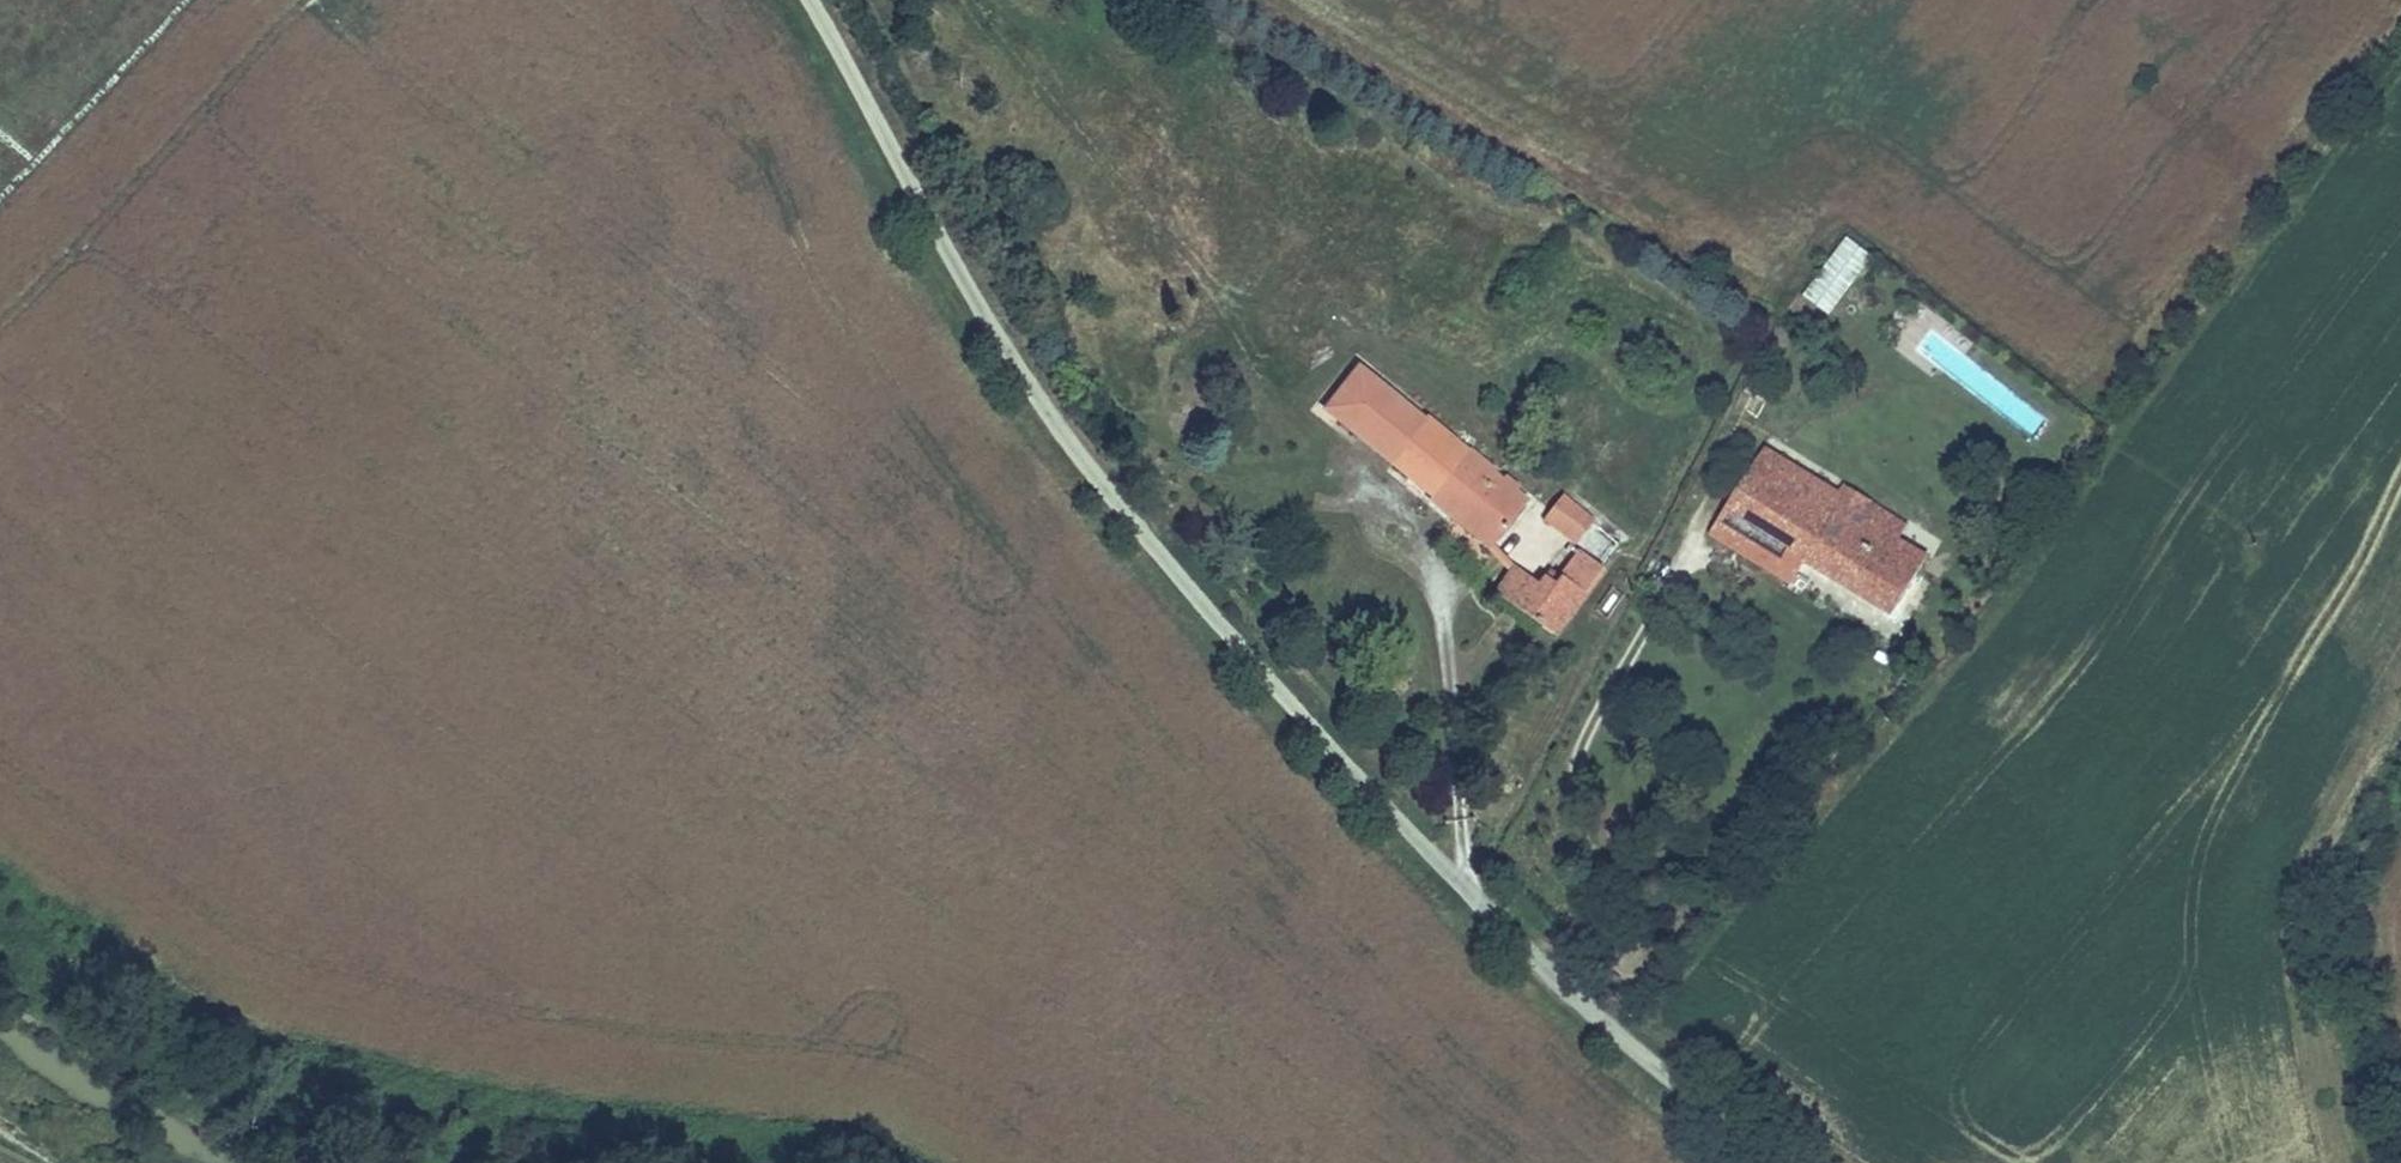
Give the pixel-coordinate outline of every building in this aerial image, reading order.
[(1802,298),(1830,317),(1872,256),(1844,237),(1802,298)] [(1341,408),(1369,372),(1359,364),(1321,410),(1429,496),(1446,476),(1422,457),(1402,456),(1341,408)] [(1429,503),(1487,551),(1529,499),(1517,489),(1521,485),(1505,474),(1501,478),(1496,473),(1495,466),(1473,449),(1464,446),(1429,416),(1421,413),(1369,372),(1341,408),(1402,456),(1422,457),(1446,476),(1429,496),(1429,503)] [(1899,539),(1908,524),(1846,485),(1841,493),(1766,447),(1712,535),(1766,569),(1780,546),(1805,562),(1890,614),(1927,559),(1899,539)] [(1541,519),(1576,544),(1595,519),(1563,493),(1541,519)] [(1789,584),(1805,562),(1780,546),(1766,569),(1789,584)] [(1512,564),(1494,592),(1558,636),(1607,569),(1579,547),(1555,583),(1543,574),(1536,582),(1512,564)]
